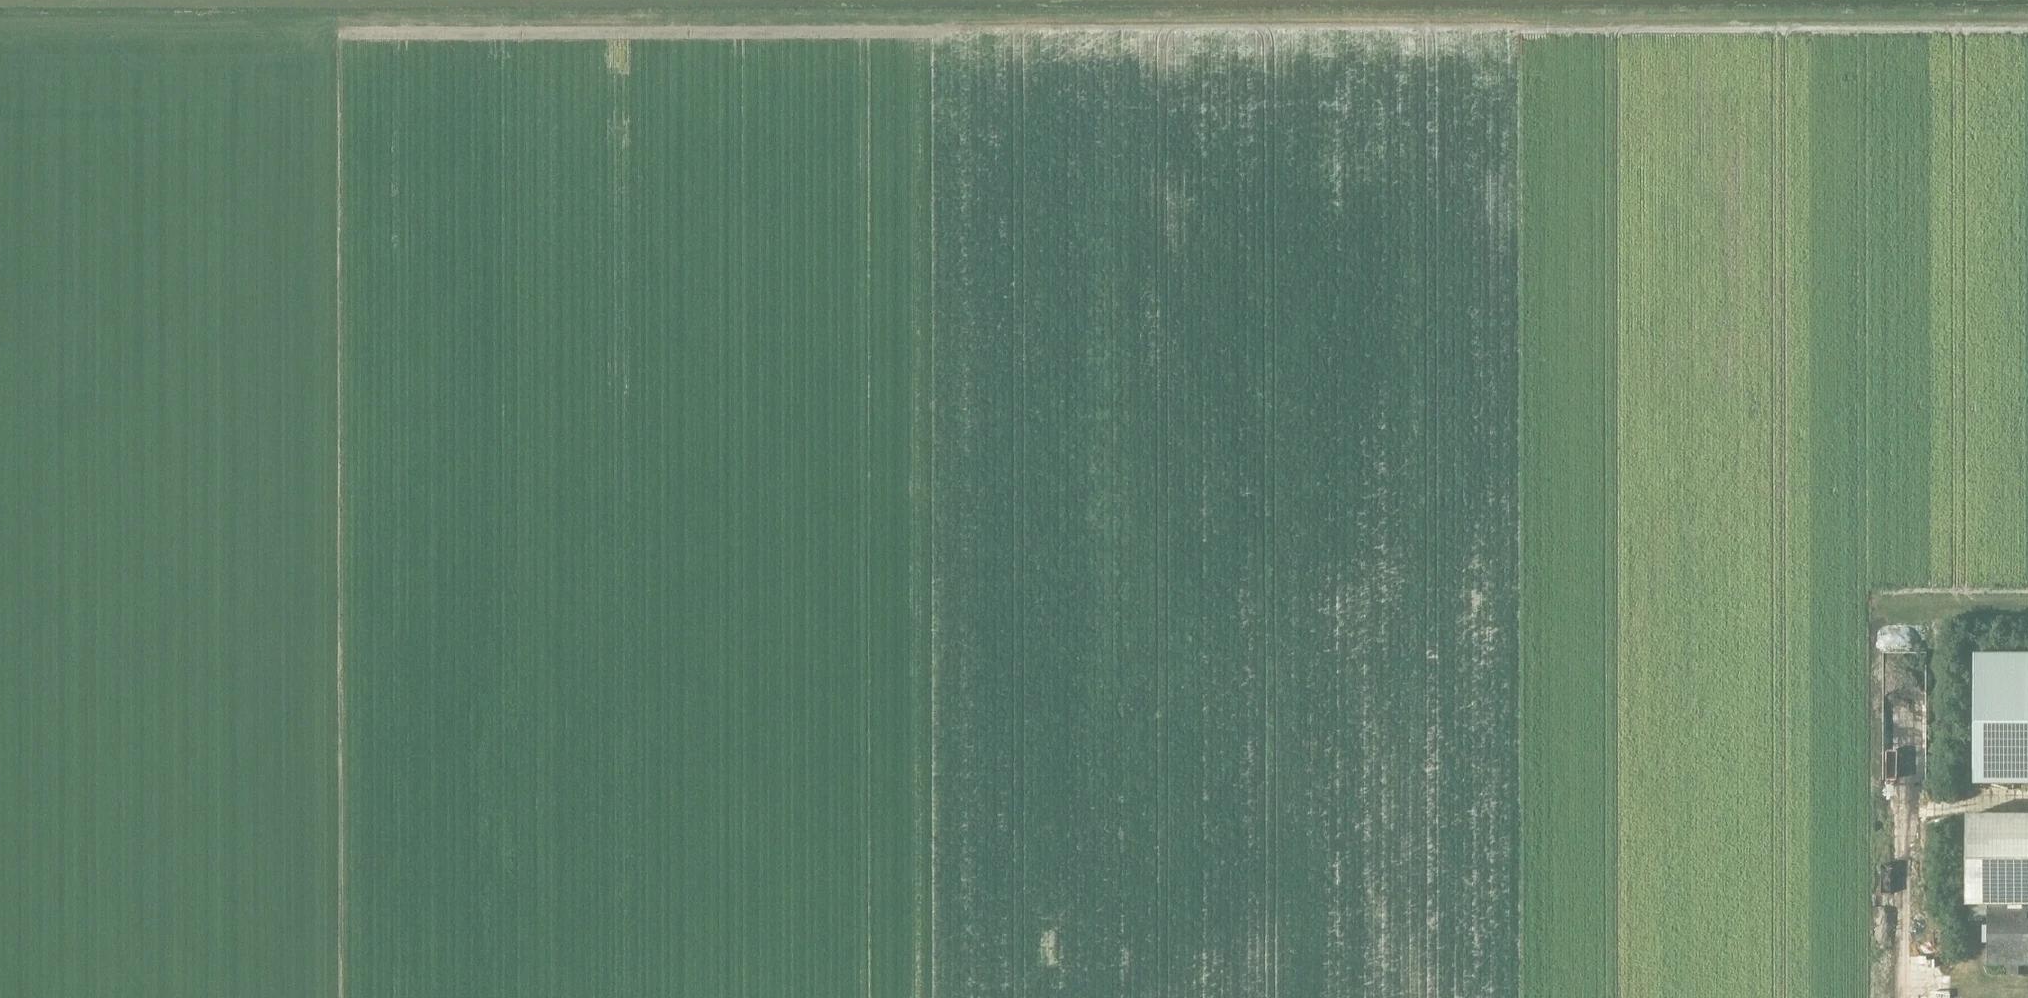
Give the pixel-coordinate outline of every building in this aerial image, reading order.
[(1972,657),(1972,782),(2027,782),(2027,657),(1972,657)] [(1969,814),(1968,915),(1986,915),(1986,903),(2027,903),(2027,814),(1969,814)] [(1986,903),(1986,915),(1986,966),(2006,966),(2006,978),(2017,978),(2017,966),(2027,966),(2027,903),(1986,903)]
